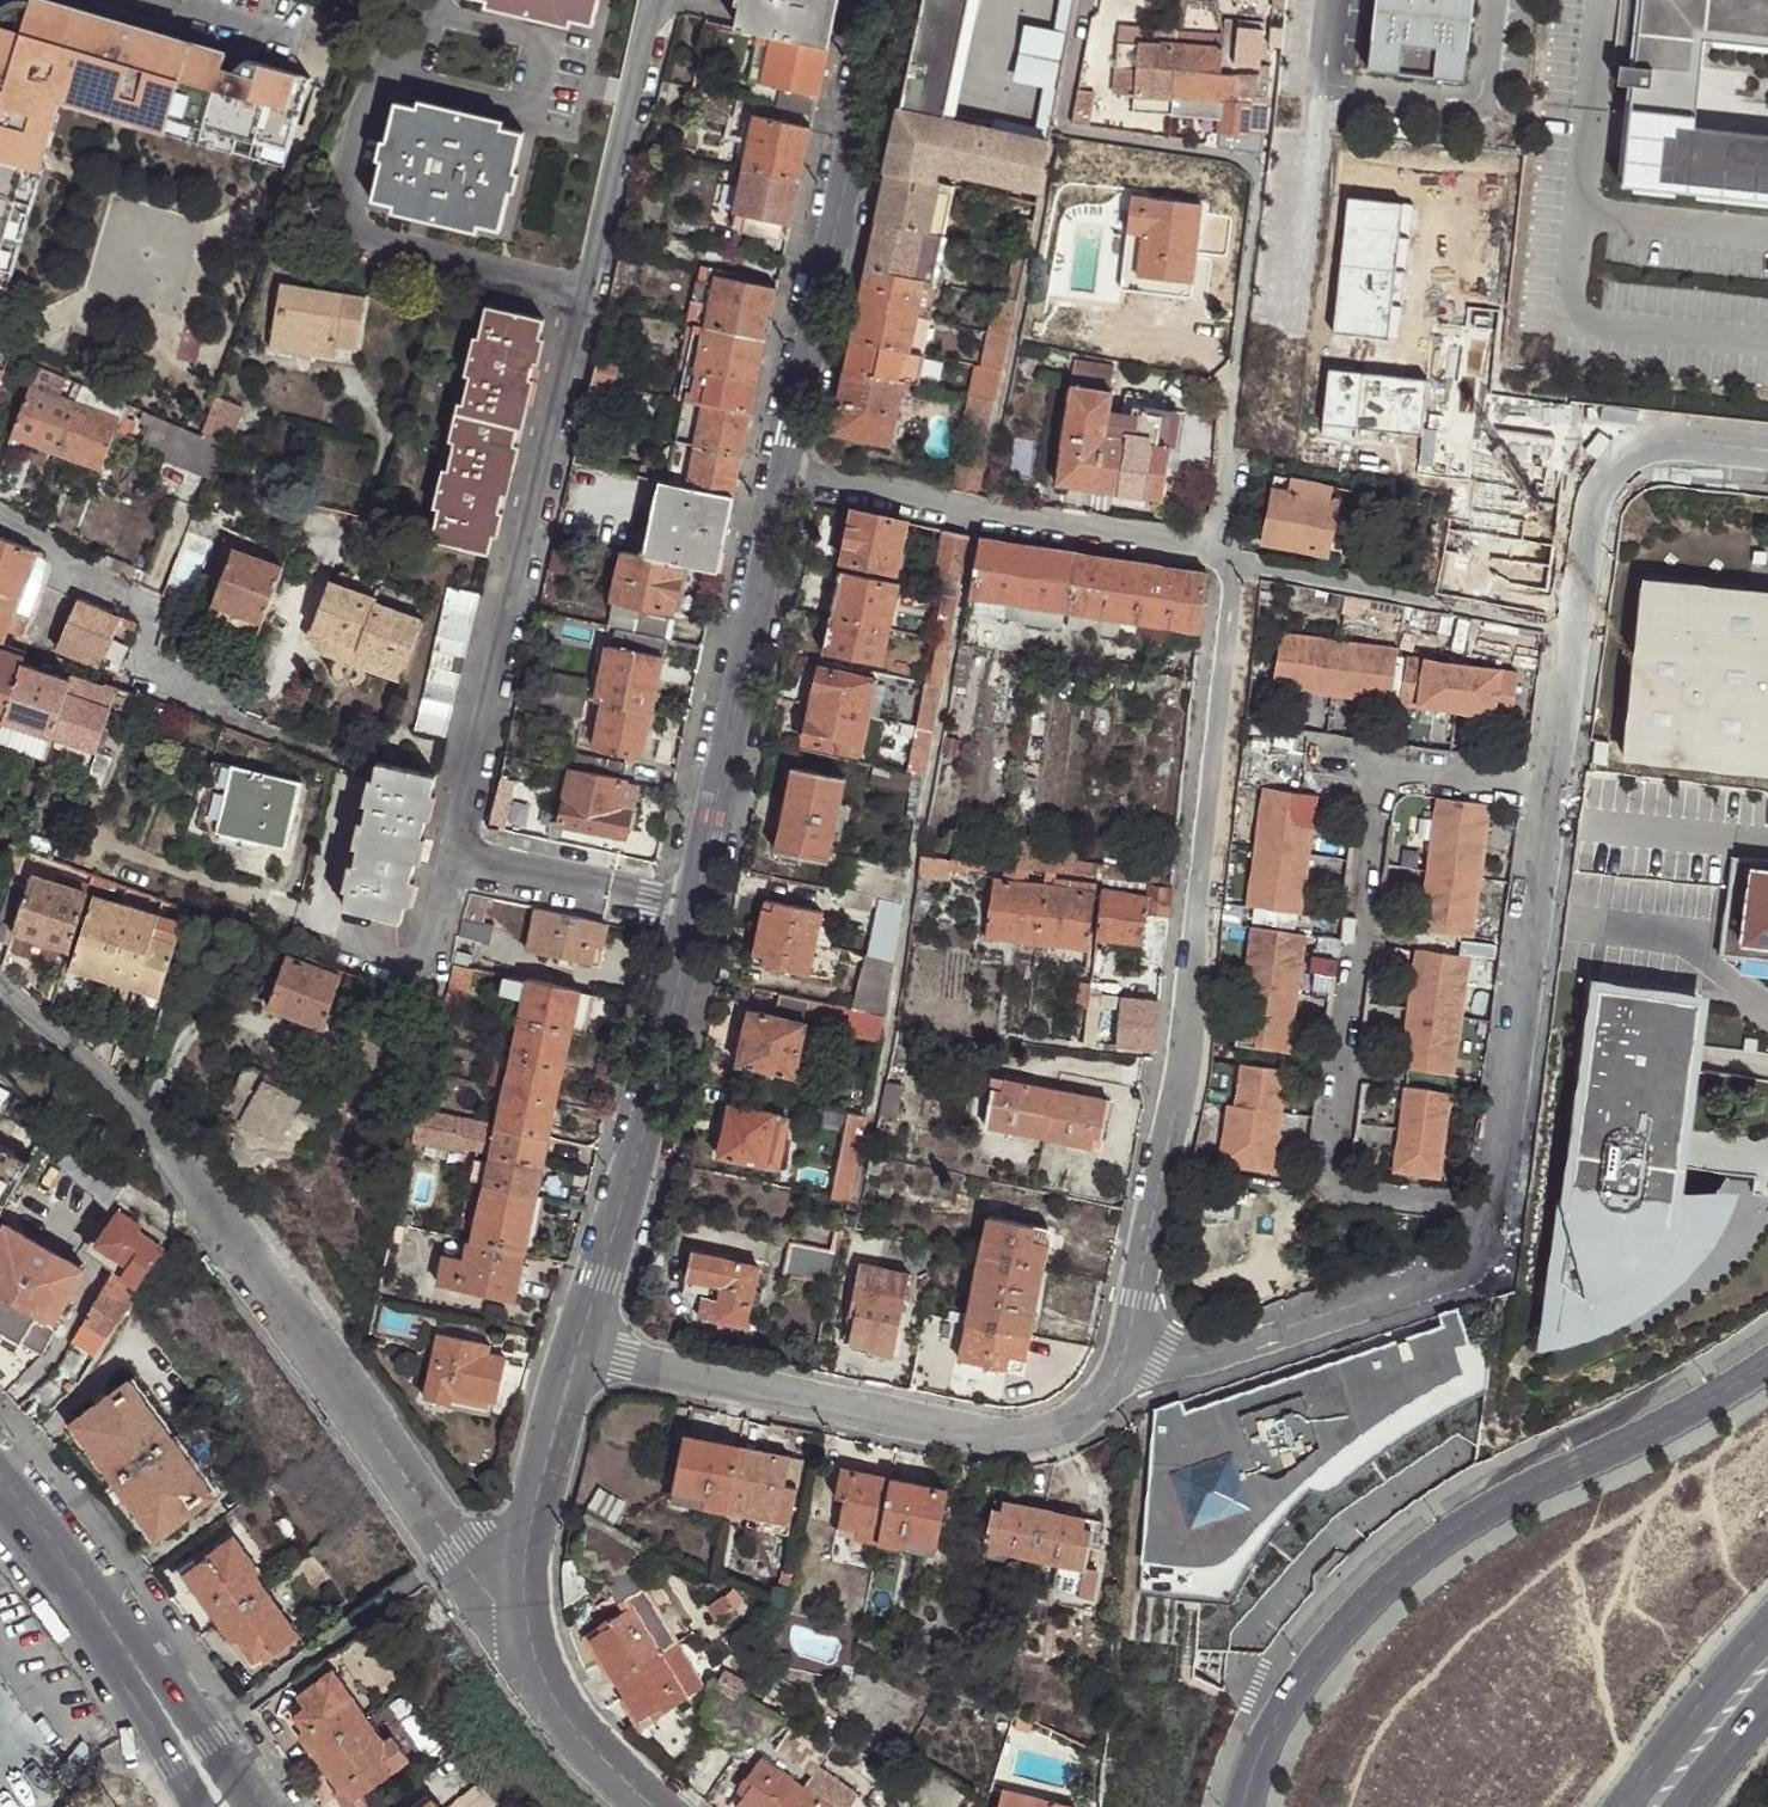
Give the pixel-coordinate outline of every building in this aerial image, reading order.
[(2,26),(21,32),(26,13),(66,24),(71,7),(45,0),(2,0),(0,2),(0,32),(2,26)] [(595,25),(600,0),(491,0),(595,25)] [(824,16),(828,0),(754,0),(824,16)] [(904,93),(944,101),(966,0),(923,0),(904,93)] [(940,121),(949,122),(951,113),(975,0),(966,0),(944,101),(940,121)] [(1076,0),(1062,0),(1037,129),(1049,143),(1076,0)] [(1369,66),(1469,76),(1476,0),(1376,0),(1369,66)] [(1614,75),(1612,94),(1629,95),(1620,185),(1767,199),(1767,138),(1697,130),(1706,38),(1767,45),(1767,0),(1637,0),(1630,76),(1614,75)] [(49,82),(286,152),(309,77),(244,58),(228,71),(218,68),(223,52),(126,23),(111,37),(101,34),(106,18),(71,7),(66,24),(26,13),(21,32),(2,26),(0,32),(0,250),(49,82)] [(126,23),(106,18),(101,34),(111,37),(126,23)] [(773,37),(759,34),(758,44),(771,47),(773,37)] [(1224,38),(1178,35),(1175,48),(1223,51),(1224,38)] [(817,97),(827,49),(773,37),(771,47),(768,64),(763,86),(769,87),(781,90),(817,97)] [(1122,37),(1122,44),(1143,46),(1143,38),(1122,37)] [(1165,70),(1166,47),(1143,46),(1122,44),(1118,97),(1172,100),(1174,71),(1165,70)] [(1223,51),(1175,48),(1166,47),(1165,70),(1174,71),(1172,100),(1220,103),(1222,75),(1223,51)] [(1238,52),(1223,51),(1222,75),(1236,76),(1237,65),(1238,52)] [(244,58),(223,52),(218,68),(228,71),(244,58)] [(749,83),(763,86),(768,64),(754,62),(749,83)] [(1256,98),(1268,98),(1271,67),(1237,65),(1236,76),(1235,80),(1258,81),(1256,98)] [(1236,76),(1222,75),(1220,103),(1219,122),(1218,131),(1264,136),(1268,98),(1256,98),(1258,81),(1235,80),(1236,76)] [(286,152),(49,82),(0,250),(0,269),(11,273),(61,103),(281,169),(286,152)] [(780,97),(781,90),(769,87),(768,95),(780,97)] [(814,115),(817,97),(781,90),(780,97),(778,107),(814,115)] [(904,93),(899,112),(940,121),(944,101),(904,93)] [(1220,103),(1172,100),(1171,120),(1219,122),(1220,103)] [(393,101),(370,201),(499,232),(523,133),(393,101)] [(899,112),(887,174),(933,183),(936,170),(1040,190),(1049,143),(987,130),(949,122),(940,121),(899,112)] [(951,113),(949,122),(987,130),(989,122),(951,113)] [(744,132),(753,135),(756,117),(747,115),(744,132)] [(800,181),(811,129),(756,117),(753,135),(747,161),(745,169),(800,181)] [(987,130),(1049,143),(1037,129),(990,119),(989,122),(987,130)] [(1218,147),(1263,154),(1264,136),(1218,131),(1218,136),(1218,147)] [(1218,147),(1218,136),(1207,134),(1207,146),(1218,147)] [(729,166),(745,169),(747,161),(730,157),(729,166)] [(790,227),(800,181),(745,169),(735,215),(765,220),(790,227)] [(887,174),(877,221),(923,231),(929,232),(940,184),(933,183),(887,174)] [(940,184),(929,232),(939,234),(944,235),(952,194),(953,187),(940,184)] [(1015,200),(953,187),(952,194),(1014,208),(1015,200)] [(1138,279),(1193,285),(1202,206),(1132,198),(1128,235),(1143,237),(1138,279)] [(1037,204),(1015,200),(1014,208),(1035,216),(1037,204)] [(789,231),(790,227),(765,220),(764,226),(789,231)] [(866,268),(914,279),(923,231),(877,221),(866,268)] [(914,279),(925,281),(927,281),(929,268),(932,268),(939,234),(929,232),(923,231),(914,279)] [(1192,300),(1193,285),(1138,279),(1143,237),(1128,235),(1124,268),(1121,292),(1137,293),(1192,300)] [(1013,249),(1004,298),(1018,301),(1028,252),(1016,250),(1013,249)] [(864,284),(922,297),(925,281),(914,279),(866,268),(864,284)] [(709,283),(717,285),(719,277),(752,284),(754,278),(713,270),(709,283)] [(767,341),(777,289),(752,284),(719,277),(717,285),(708,328),(767,341)] [(922,297),(918,317),(931,320),(938,284),(927,281),(925,281),(922,297)] [(315,344),(312,355),(335,359),(337,348),(358,352),(368,298),(282,283),(273,337),(315,344)] [(701,326),(708,328),(717,285),(709,283),(701,326)] [(864,284),(852,340),(905,351),(911,352),(911,349),(918,317),(922,297),(864,284)] [(997,297),(989,333),(1010,337),(1018,301),(1004,298),(997,297)] [(551,326),(487,310),(464,420),(525,435),(551,326)] [(918,317),(911,349),(924,352),(931,320),(918,317)] [(707,335),(708,328),(701,326),(697,325),(696,333),(707,335)] [(757,387),(767,341),(708,328),(707,335),(698,375),(757,387)] [(687,372),(698,375),(707,335),(696,333),(687,372)] [(989,333),(982,367),(1003,371),(1010,337),(989,333)] [(271,349),(312,355),(315,344),(273,337),(271,349)] [(852,340),(846,368),(899,379),(905,351),(852,340)] [(905,351),(899,379),(905,381),(923,385),(929,356),(911,352),(905,351)] [(1075,360),(1073,375),(1112,384),(1115,366),(1075,360)] [(68,381),(36,367),(32,378),(28,388),(60,400),(68,381)] [(975,397),(997,401),(1003,371),(982,367),(975,397)] [(846,368),(839,404),(898,416),(905,381),(899,379),(846,368)] [(751,413),(757,387),(698,375),(692,401),(704,403),(751,413)] [(1112,384),(1073,375),(1072,386),(1111,393),(1112,384)] [(646,406),(649,392),(593,381),(590,394),(646,406)] [(72,404),(79,386),(72,383),(65,402),(72,404)] [(117,421),(123,405),(79,386),(72,404),(117,421)] [(1072,386),(1059,475),(1099,481),(1105,437),(1107,438),(1109,430),(1114,393),(1111,393),(1072,386)] [(1140,390),(1128,387),(1127,395),(1140,397),(1140,390)] [(60,400),(28,388),(10,437),(54,453),(72,404),(65,402),(60,400)] [(1026,402),(1028,392),(1021,391),(1019,401),(1026,402)] [(975,397),(966,394),(964,401),(975,404),(975,397)] [(922,419),(924,399),(906,397),(904,417),(922,419)] [(985,456),(997,401),(975,397),(975,404),(964,452),(985,456)] [(696,443),(704,403),(692,401),(686,400),(677,440),(696,443)] [(743,453),(751,413),(704,403),(696,443),(743,453)] [(117,421),(72,404),(54,453),(99,470),(117,421)] [(239,413),(212,404),(199,437),(226,447),(239,413)] [(839,404),(832,434),(892,446),(898,416),(839,404)] [(1155,410),(1139,407),(1134,406),(1130,433),(1129,442),(1150,445),(1155,410)] [(1165,411),(1155,410),(1150,445),(1171,448),(1176,414),(1165,411)] [(150,427),(154,418),(144,414),(141,423),(150,427)] [(583,421),(592,423),(593,416),(585,414),(583,421)] [(158,457),(171,425),(154,418),(150,427),(141,450),(158,457)] [(525,435),(464,420),(435,548),(491,560),(525,435)] [(226,447),(199,437),(171,425),(158,457),(208,477),(226,447)] [(1120,432),(1109,430),(1107,438),(1129,442),(1130,433),(1120,432)] [(1105,437),(1099,481),(1098,491),(1115,494),(1163,501),(1166,480),(1167,473),(1171,448),(1150,445),(1129,442),(1107,438),(1105,437)] [(687,486),(696,443),(677,440),(671,469),(668,482),(687,486)] [(734,495),(743,453),(696,443),(687,486),(734,495)] [(977,495),(985,456),(964,452),(954,450),(946,488),(977,495)] [(659,480),(668,482),(671,469),(643,463),(639,476),(659,480)] [(1099,481),(1059,475),(1058,485),(1098,491),(1099,481)] [(1335,488),(1273,476),(1270,489),(1333,499),(1335,488)] [(729,518),(734,495),(687,486),(668,482),(659,480),(653,512),(682,518),(684,509),(729,518)] [(1336,506),(1270,493),(1260,542),(1326,556),(1336,506)] [(718,571),(729,518),(684,509),(682,518),(653,512),(644,555),(683,563),(718,571)] [(905,522),(852,511),(842,560),(895,572),(905,522)] [(969,536),(945,530),(936,569),(962,574),(969,536)] [(1,643),(5,632),(7,624),(10,615),(33,550),(0,538),(0,643),(1,643)] [(981,538),(970,597),(1064,611),(1073,552),(981,538)] [(261,622),(281,566),(231,548),(210,603),(261,622)] [(675,602),(683,563),(644,555),(624,552),(614,599),(640,604),(673,611),(675,602)] [(1080,553),(1073,552),(1064,611),(1071,612),(1080,553)] [(1207,573),(1080,553),(1071,612),(1087,615),(1104,618),(1120,620),(1136,622),(1170,628),(1200,632),(1207,573)] [(115,563),(110,574),(129,582),(134,572),(115,563)] [(321,651),(363,667),(388,597),(376,593),(377,588),(332,571),(309,630),(321,651)] [(838,572),(828,617),(887,629),(896,584),(838,572)] [(1642,581),(1619,755),(1767,774),(1767,599),(1642,581)] [(449,587),(415,729),(446,736),(479,594),(449,587)] [(940,593),(931,638),(935,639),(948,642),(957,597),(940,593)] [(398,679),(423,610),(388,597),(363,667),(398,679)] [(640,604),(614,599),(611,610),(637,616),(639,609),(640,604)] [(76,600),(55,648),(98,665),(101,657),(110,637),(116,625),(119,619),(119,618),(76,600)] [(684,604),(675,602),(673,611),(682,613),(684,604)] [(254,639),(261,622),(210,603),(204,620),(254,639)] [(634,631),(669,637),(672,616),(639,609),(637,616),(634,631)] [(1087,615),(1071,612),(1069,627),(1085,630),(1087,615)] [(17,628),(23,619),(10,615),(7,624),(17,628)] [(1101,632),(1104,618),(1087,615),(1085,630),(1101,632)] [(887,629),(828,617),(820,653),(879,665),(887,629)] [(1118,635),(1120,620),(1104,618),(1101,632),(1118,635)] [(27,620),(23,619),(17,628),(7,624),(5,632),(21,637),(27,620)] [(135,626),(119,619),(116,625),(133,632),(135,626)] [(159,635),(172,638),(176,624),(163,621),(159,635)] [(1168,643),(1170,628),(1136,622),(1133,637),(1168,643)] [(157,650),(167,654),(172,638),(159,635),(155,647),(157,650)] [(1396,651),(1279,635),(1271,687),(1389,703),(1396,651)] [(127,644),(110,637),(101,657),(121,660),(127,644)] [(935,639),(926,683),(940,686),(948,642),(935,639)] [(1,643),(0,643),(0,649),(10,652),(11,647),(1,643)] [(605,700),(652,709),(664,656),(609,644),(609,646),(607,655),(598,698),(605,700)] [(960,644),(951,690),(960,692),(969,646),(960,644)] [(8,659),(20,664),(23,652),(11,647),(10,652),(8,659)] [(20,664),(8,659),(0,656),(0,719),(1,720),(20,664)] [(101,657),(98,665),(117,667),(121,660),(101,657)] [(1423,661),(1405,658),(1402,681),(1420,683),(1423,661)] [(1420,683),(1402,681),(1399,704),(1511,720),(1515,696),(1497,694),(1500,671),(1423,661),(1420,683)] [(38,669),(48,673),(50,667),(40,663),(38,669)] [(53,737),(67,679),(48,673),(38,669),(20,664),(1,720),(53,737)] [(817,668),(809,706),(863,717),(871,679),(817,668)] [(1518,674),(1500,671),(1497,694),(1515,696),(1518,674)] [(111,701),(115,688),(116,686),(102,681),(101,684),(69,674),(67,679),(53,737),(96,752),(111,701)] [(922,683),(905,678),(902,691),(920,695),(922,683)] [(920,695),(914,727),(931,730),(940,686),(926,683),(922,683),(920,695)] [(125,705),(128,692),(115,688),(111,701),(125,705)] [(643,757),(652,709),(605,700),(596,748),(643,757)] [(863,717),(809,706),(802,743),(856,753),(863,717)] [(1111,716),(1097,715),(1095,728),(1110,730),(1111,716)] [(1,720),(0,723),(0,745),(44,760),(53,737),(1,720)] [(914,727),(901,725),(899,735),(912,737),(914,727)] [(912,737),(907,773),(922,776),(931,730),(914,727),(912,737)] [(957,759),(961,740),(948,738),(945,756),(957,759)] [(1598,738),(1595,761),(1608,762),(1610,739),(1598,738)] [(572,767),(625,778),(627,763),(575,752),(572,767)] [(97,753),(88,783),(103,787),(112,758),(97,753)] [(377,762),(342,907),(401,922),(436,776),(377,762)] [(212,833),(282,850),(298,782),(227,765),(212,833)] [(907,773),(876,765),(872,784),(918,792),(922,776),(907,773)] [(619,807),(625,778),(572,767),(561,822),(625,835),(630,809),(619,807)] [(793,768),(775,852),(827,864),(844,779),(793,768)] [(1283,793),(1262,790),(1259,814),(1280,817),(1283,793)] [(1316,797),(1283,793),(1280,817),(1259,814),(1249,888),(1274,892),(1272,912),(1299,916),(1316,797)] [(488,823),(522,831),(525,817),(491,809),(488,823)] [(1471,818),(1435,813),(1417,944),(1464,951),(1467,930),(1473,931),(1486,840),(1468,837),(1471,818)] [(1468,837),(1486,840),(1489,821),(1471,818),(1468,837)] [(1430,838),(1432,822),(1425,821),(1423,837),(1430,838)] [(1516,833),(1516,821),(1504,821),(1504,832),(1516,833)] [(966,861),(987,863),(989,850),(1008,853),(1009,844),(957,838),(954,859),(966,861)] [(1022,843),(1020,854),(1082,862),(1083,850),(1022,843)] [(1171,888),(1176,850),(1165,849),(1164,856),(1154,855),(1153,872),(1082,862),(1020,854),(1008,853),(989,850),(987,863),(1005,867),(1030,870),(1047,872),(1057,873),(1071,875),(1103,879),(1114,881),(1149,885),(1171,888)] [(1724,945),(1767,952),(1767,855),(1736,851),(1724,945)] [(965,871),(966,861),(954,859),(950,859),(949,869),(965,871)] [(1027,886),(1030,870),(1005,867),(1003,883),(1027,886)] [(1054,890),(1057,873),(1047,872),(1045,889),(1054,890)] [(56,884),(30,876),(27,885),(13,933),(67,950),(89,886),(59,875),(56,884)] [(1101,888),(1103,879),(1071,875),(1070,883),(1101,888)] [(93,876),(89,886),(106,892),(109,882),(93,876)] [(17,881),(12,879),(0,917),(0,933),(17,881)] [(1112,894),(1114,881),(1103,879),(1101,888),(1101,893),(1112,894)] [(0,933),(0,940),(9,943),(13,933),(27,885),(17,881),(0,933)] [(986,937),(1037,944),(1045,889),(1027,886),(1003,883),(993,882),(986,937)] [(1507,895),(1508,884),(1498,883),(1497,894),(1507,895)] [(1168,917),(1171,888),(1149,885),(1148,899),(1146,914),(1168,917)] [(1274,892),(1249,888),(1246,908),(1272,912),(1274,892)] [(1045,889),(1037,944),(1088,951),(1095,895),(1054,890),(1045,889)] [(1101,893),(1096,940),(1143,946),(1146,914),(1148,899),(1112,894),(1101,893)] [(98,975),(120,904),(115,902),(91,895),(69,967),(98,975)] [(470,896),(464,919),(482,923),(485,908),(487,899),(470,896)] [(162,901),(155,898),(150,913),(157,916),(162,901)] [(758,932),(816,944),(822,918),(823,913),(764,901),(758,932)] [(893,960),(901,905),(877,901),(869,955),(893,960)] [(150,913),(120,904),(98,975),(125,984),(134,987),(157,916),(150,913)] [(607,924),(536,909),(526,951),(590,964),(594,947),(601,949),(607,924)] [(1235,912),(1226,912),(1226,923),(1235,923),(1235,912)] [(1162,965),(1168,917),(1146,914),(1143,946),(1141,963),(1162,965)] [(181,923),(157,916),(134,987),(159,995),(181,923)] [(822,918),(816,944),(833,947),(838,921),(822,918)] [(464,919),(460,938),(491,945),(495,926),(482,923),(464,919)] [(1226,938),(1237,938),(1237,927),(1225,927),(1226,938)] [(1277,932),(1251,929),(1248,950),(1274,953),(1277,932)] [(1386,943),(1387,931),(1366,930),(1366,943),(1386,943)] [(1467,930),(1464,951),(1471,951),(1473,931),(1467,930)] [(816,944),(758,932),(753,956),(764,958),(762,966),(810,976),(816,944)] [(1274,953),(1248,950),(1237,1027),(1263,1031),(1261,1051),(1288,1055),(1304,936),(1277,932),(1274,953)] [(256,939),(243,934),(239,947),(251,952),(256,939)] [(1413,950),(1415,937),(1390,934),(1389,947),(1413,950)] [(833,947),(816,944),(810,976),(829,980),(836,948),(833,947)] [(1724,945),(1723,952),(1767,958),(1767,952),(1724,945)] [(597,966),(601,949),(594,947),(590,964),(597,966)] [(866,954),(852,1008),(886,1015),(893,960),(869,955),(866,954)] [(1330,971),(1330,954),(1312,954),(1312,971),(1330,971)] [(340,977),(309,965),(285,956),(266,1007),(322,1027),(339,981),(340,977)] [(342,972),(311,960),(309,965),(340,977),(342,972)] [(1461,971),(1415,964),(1399,1081),(1445,1087),(1448,1067),(1455,1068),(1465,991),(1459,990),(1461,971)] [(444,1004),(463,1008),(472,969),(453,965),(444,1004)] [(1468,972),(1461,971),(1459,990),(1465,991),(1468,972)] [(356,977),(342,972),(340,977),(339,981),(353,986),(356,979),(356,977)] [(1703,983),(1603,972),(1555,1316),(1585,1308),(1614,1296),(1631,1286),(1627,1277),(1642,1268),(1648,1276),(1670,1258),(1689,1239),(1710,1213),(1675,1190),(1703,983)] [(527,981),(504,976),(500,992),(524,997),(527,981)] [(1090,994),(1101,995),(1102,985),(1098,985),(1099,978),(1091,977),(1090,983),(1090,994)] [(519,1020),(571,1031),(579,992),(527,981),(524,997),(520,1013),(519,1020)] [(1090,995),(1090,994),(1090,983),(1082,982),(1081,994),(1090,995)] [(1491,1008),(1495,991),(1486,989),(1482,1006),(1491,1008)] [(571,1031),(583,1033),(592,994),(579,992),(571,1031)] [(810,1000),(778,993),(774,1017),(806,1024),(807,1016),(810,1000)] [(1096,1035),(1101,995),(1090,994),(1090,995),(1084,1042),(1092,1044),(1093,1035),(1096,1035)] [(1153,1051),(1158,1002),(1122,997),(1116,1046),(1153,1051)] [(852,1008),(810,1000),(807,1016),(869,1029),(882,1032),(886,1015),(852,1008)] [(443,1011),(430,1006),(427,1017),(440,1022),(443,1011)] [(1488,1021),(1491,1010),(1481,1008),(1479,1019),(1488,1021)] [(1035,1010),(1032,1030),(1045,1032),(1048,1013),(1035,1010)] [(510,1018),(519,1020),(520,1013),(511,1011),(510,1018)] [(806,1024),(774,1017),(748,1012),(736,1067),(794,1079),(806,1024)] [(564,1066),(571,1031),(519,1020),(513,1049),(512,1054),(564,1066)] [(1473,1031),(1488,1033),(1490,1023),(1474,1021),(1473,1031)] [(1229,1039),(1230,1028),(1219,1027),(1218,1038),(1229,1039)] [(1263,1031),(1237,1027),(1235,1047),(1261,1051),(1263,1031)] [(876,1056),(882,1032),(869,1029),(863,1053),(876,1056)] [(152,1041),(154,1033),(147,1031),(145,1039),(152,1041)] [(50,1063),(65,1077),(68,1062),(57,1051),(50,1063)] [(557,1100),(564,1066),(512,1054),(510,1060),(504,1087),(557,1100)] [(255,1172),(265,1167),(272,1160),(296,1164),(328,1099),(305,1086),(294,1081),(274,1077),(253,1066),(241,1068),(218,1112),(225,1130),(223,1134),(221,1138),(221,1150),(225,1161),(233,1169),(244,1173),(255,1172)] [(1286,1073),(1239,1066),(1233,1108),(1226,1107),(1218,1167),(1272,1174),(1286,1073)] [(15,1088),(18,1083),(3,1067),(0,1072),(0,1114),(15,1088)] [(1455,1068),(1448,1067),(1445,1087),(1452,1088),(1455,1068)] [(443,1079),(428,1075),(423,1098),(438,1101),(443,1079)] [(1047,1139),(1057,1090),(1004,1079),(1002,1092),(991,1090),(983,1126),(1047,1139)] [(884,1081),(877,1116),(899,1121),(905,1085),(884,1081)] [(551,1127),(557,1100),(504,1087),(500,1107),(499,1115),(551,1127)] [(778,1098),(734,1089),(731,1105),(775,1114),(778,1098)] [(1110,1101),(1057,1090),(1047,1139),(1092,1148),(1095,1136),(1102,1138),(1110,1101)] [(1449,1106),(1404,1100),(1392,1185),(1438,1191),(1449,1106)] [(775,1114),(731,1105),(728,1105),(717,1157),(764,1167),(764,1165),(774,1117),(775,1114)] [(470,1118),(421,1106),(413,1140),(463,1150),(470,1118)] [(848,1202),(865,1116),(847,1113),(830,1198),(848,1202)] [(549,1135),(551,1127),(499,1115),(497,1123),(549,1135)] [(786,1119),(774,1117),(764,1165),(777,1168),(778,1168),(781,1164),(782,1161),(789,1125),(789,1121),(788,1120),(786,1119)] [(543,1163),(549,1135),(497,1123),(491,1152),(543,1163)] [(38,1141),(42,1136),(32,1131),(24,1147),(26,1149),(33,1152),(39,1142),(38,1141)] [(0,1142),(0,1197),(6,1200),(30,1158),(23,1154),(0,1142)] [(30,1158),(33,1152),(26,1149),(23,1154),(30,1158)] [(537,1193),(543,1163),(491,1152),(484,1181),(537,1193)] [(531,1223),(537,1193),(484,1181),(478,1212),(531,1223)] [(478,1212),(472,1242),(525,1254),(531,1223),(478,1212)] [(109,1334),(143,1286),(164,1249),(133,1232),(135,1228),(108,1213),(91,1244),(129,1266),(123,1275),(113,1270),(73,1341),(97,1355),(110,1335),(109,1334)] [(981,1255),(1044,1268),(1049,1243),(1033,1240),(1035,1226),(988,1218),(981,1255)] [(23,1343),(25,1340),(45,1351),(61,1323),(55,1320),(84,1270),(7,1223),(0,1235),(0,1330),(23,1343)] [(1052,1230),(1035,1226),(1033,1240),(1049,1243),(1052,1230)] [(785,1271),(832,1280),(837,1255),(843,1229),(835,1228),(830,1254),(790,1246),(785,1271)] [(472,1242),(468,1242),(464,1260),(457,1258),(459,1251),(444,1248),(437,1284),(514,1300),(525,1254),(472,1242)] [(693,1281),(691,1289),(694,1291),(702,1298),(708,1308),(708,1319),(748,1326),(759,1265),(691,1253),(686,1280),(693,1281)] [(1040,1291),(1044,1268),(981,1255),(967,1323),(1031,1335),(1035,1313),(1028,1312),(1033,1289),(1040,1291)] [(906,1274),(865,1266),(861,1288),(854,1287),(849,1309),(856,1311),(849,1343),(872,1348),(872,1351),(895,1356),(907,1298),(901,1297),(906,1274)] [(1028,1312),(1035,1313),(1040,1291),(1033,1289),(1028,1312)] [(1484,1342),(1457,1311),(1189,1402),(1152,1437),(1136,1600),(1236,1601),(1261,1523),(1304,1499),(1477,1404),(1484,1342)] [(1026,1360),(1031,1335),(967,1323),(960,1360),(1007,1370),(1010,1357),(1011,1357),(1026,1360)] [(451,1391),(488,1399),(494,1401),(502,1357),(485,1353),(474,1351),(476,1340),(437,1332),(424,1397),(448,1403),(451,1391)] [(487,1343),(476,1340),(474,1351),(485,1353),(487,1343)] [(1010,1357),(1007,1370),(1024,1372),(1026,1360),(1011,1357),(1010,1357)] [(114,1479),(172,1437),(129,1380),(72,1422),(114,1479)] [(485,1411),(488,1399),(451,1391),(448,1403),(485,1411)] [(704,1506),(726,1511),(739,1447),(684,1435),(673,1490),(705,1497),(704,1506)] [(214,1495),(172,1437),(114,1479),(156,1537),(214,1495)] [(739,1447),(726,1511),(749,1516),(751,1507),(770,1510),(768,1520),(791,1525),(804,1460),(739,1447)] [(882,1543),(895,1479),(841,1468),(835,1498),(844,1500),(839,1525),(859,1529),(857,1539),(882,1543)] [(948,1491),(895,1479),(882,1543),(902,1548),(904,1538),(938,1546),(948,1491)] [(602,1489),(595,1503),(621,1517),(628,1505),(602,1489)] [(705,1497),(673,1490),(670,1499),(704,1506),(705,1497)] [(621,1517),(595,1503),(589,1514),(615,1528),(621,1517)] [(1036,1560),(1046,1511),(1004,1503),(1002,1513),(992,1511),(984,1550),(1036,1560)] [(1002,1513),(1004,1503),(995,1503),(992,1511),(1002,1513)] [(789,1536),(791,1525),(768,1520),(770,1510),(751,1507),(749,1516),(747,1526),(789,1536)] [(574,1546),(575,1554),(576,1561),(578,1575),(597,1584),(634,1570),(642,1557),(649,1555),(652,1549),(615,1528),(589,1514),(585,1511),(582,1516),(585,1527),(574,1546)] [(1086,1519),(1046,1511),(1036,1560),(1058,1565),(1053,1590),(1093,1599),(1099,1570),(1087,1567),(1093,1532),(1084,1530),(1086,1519)] [(1097,1523),(1086,1519),(1084,1530),(1093,1532),(1097,1523)] [(859,1529),(839,1525),(837,1535),(857,1539),(859,1529)] [(218,1622),(264,1589),(254,1575),(258,1572),(233,1537),(184,1574),(218,1622)] [(938,1546),(904,1538),(902,1548),(936,1555),(938,1546)] [(563,1578),(565,1608),(590,1591),(578,1575),(576,1561),(564,1564),(563,1578)] [(298,1635),(264,1589),(218,1622),(232,1641),(237,1638),(254,1660),(262,1654),(265,1658),(298,1635)] [(658,1655),(677,1644),(644,1589),(625,1600),(630,1609),(658,1655)] [(715,1616),(741,1600),(733,1589),(708,1606),(715,1616)] [(617,1605),(622,1614),(630,1609),(625,1600),(617,1605)] [(614,1681),(658,1655),(630,1609),(622,1614),(597,1629),(599,1633),(589,1640),(614,1681)] [(607,1686),(614,1681),(589,1640),(599,1633),(597,1629),(578,1640),(607,1686)] [(704,1687),(677,1644),(658,1655),(685,1699),(704,1687)] [(685,1699),(658,1655),(614,1681),(624,1697),(639,1721),(649,1715),(651,1719),(658,1715),(685,1699)] [(724,1668),(720,1677),(743,1691),(749,1682),(724,1668)] [(314,1754),(365,1717),(332,1672),(299,1697),(307,1708),(296,1716),(305,1730),(300,1734),(314,1754)] [(743,1691),(720,1677),(716,1682),(719,1690),(706,1710),(715,1738),(737,1750),(771,1734),(777,1724),(786,1721),(788,1716),(743,1691)] [(639,1721),(624,1697),(619,1700),(643,1739),(664,1726),(658,1715),(651,1719),(649,1715),(639,1721)] [(1032,1722),(1017,1715),(1013,1729),(1029,1733),(1032,1722)] [(384,1742),(365,1717),(314,1754),(340,1788),(346,1785),(356,1798),(362,1793),(408,1760),(392,1737),(384,1742)] [(821,1765),(829,1755),(792,1731),(785,1742),(805,1755),(821,1765)] [(805,1755),(785,1742),(781,1748),(801,1761),(805,1755)] [(741,1795),(747,1799),(742,1806),(832,1806),(805,1790),(762,1762),(741,1795)] [(805,1790),(832,1806),(854,1806),(862,1796),(820,1769),(805,1790)] [(102,1772),(83,1795),(67,1783),(59,1796),(74,1806),(73,1806),(127,1806),(102,1772)] [(340,1788),(333,1794),(342,1806),(370,1806),(371,1806),(362,1793),(356,1798),(346,1785),(340,1788)] [(480,1787),(468,1797),(476,1806),(495,1806),(480,1787)] [(999,1788),(995,1806),(1074,1806),(1074,1805),(999,1788)] [(741,1795),(733,1806),(742,1806),(747,1799),(741,1795)]
